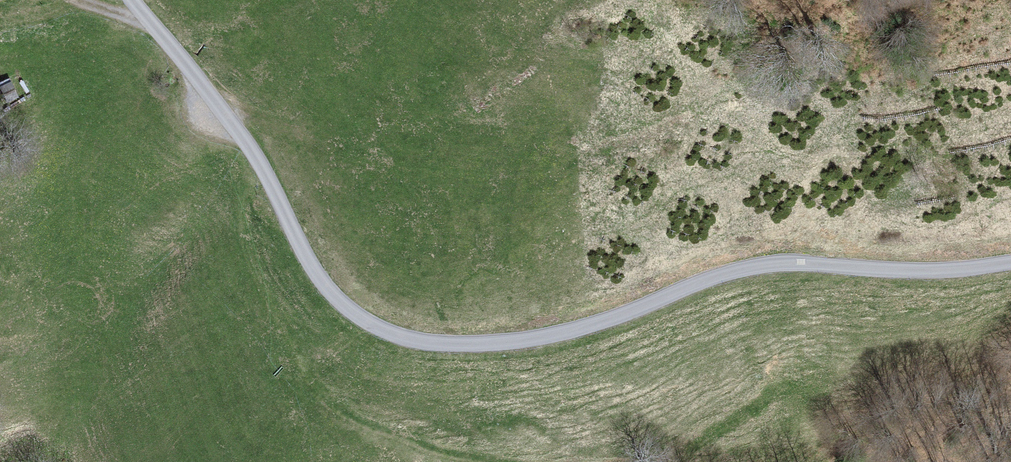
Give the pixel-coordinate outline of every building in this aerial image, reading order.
[(0,86),(0,87),(8,104),(15,101),(7,83),(0,86)]
